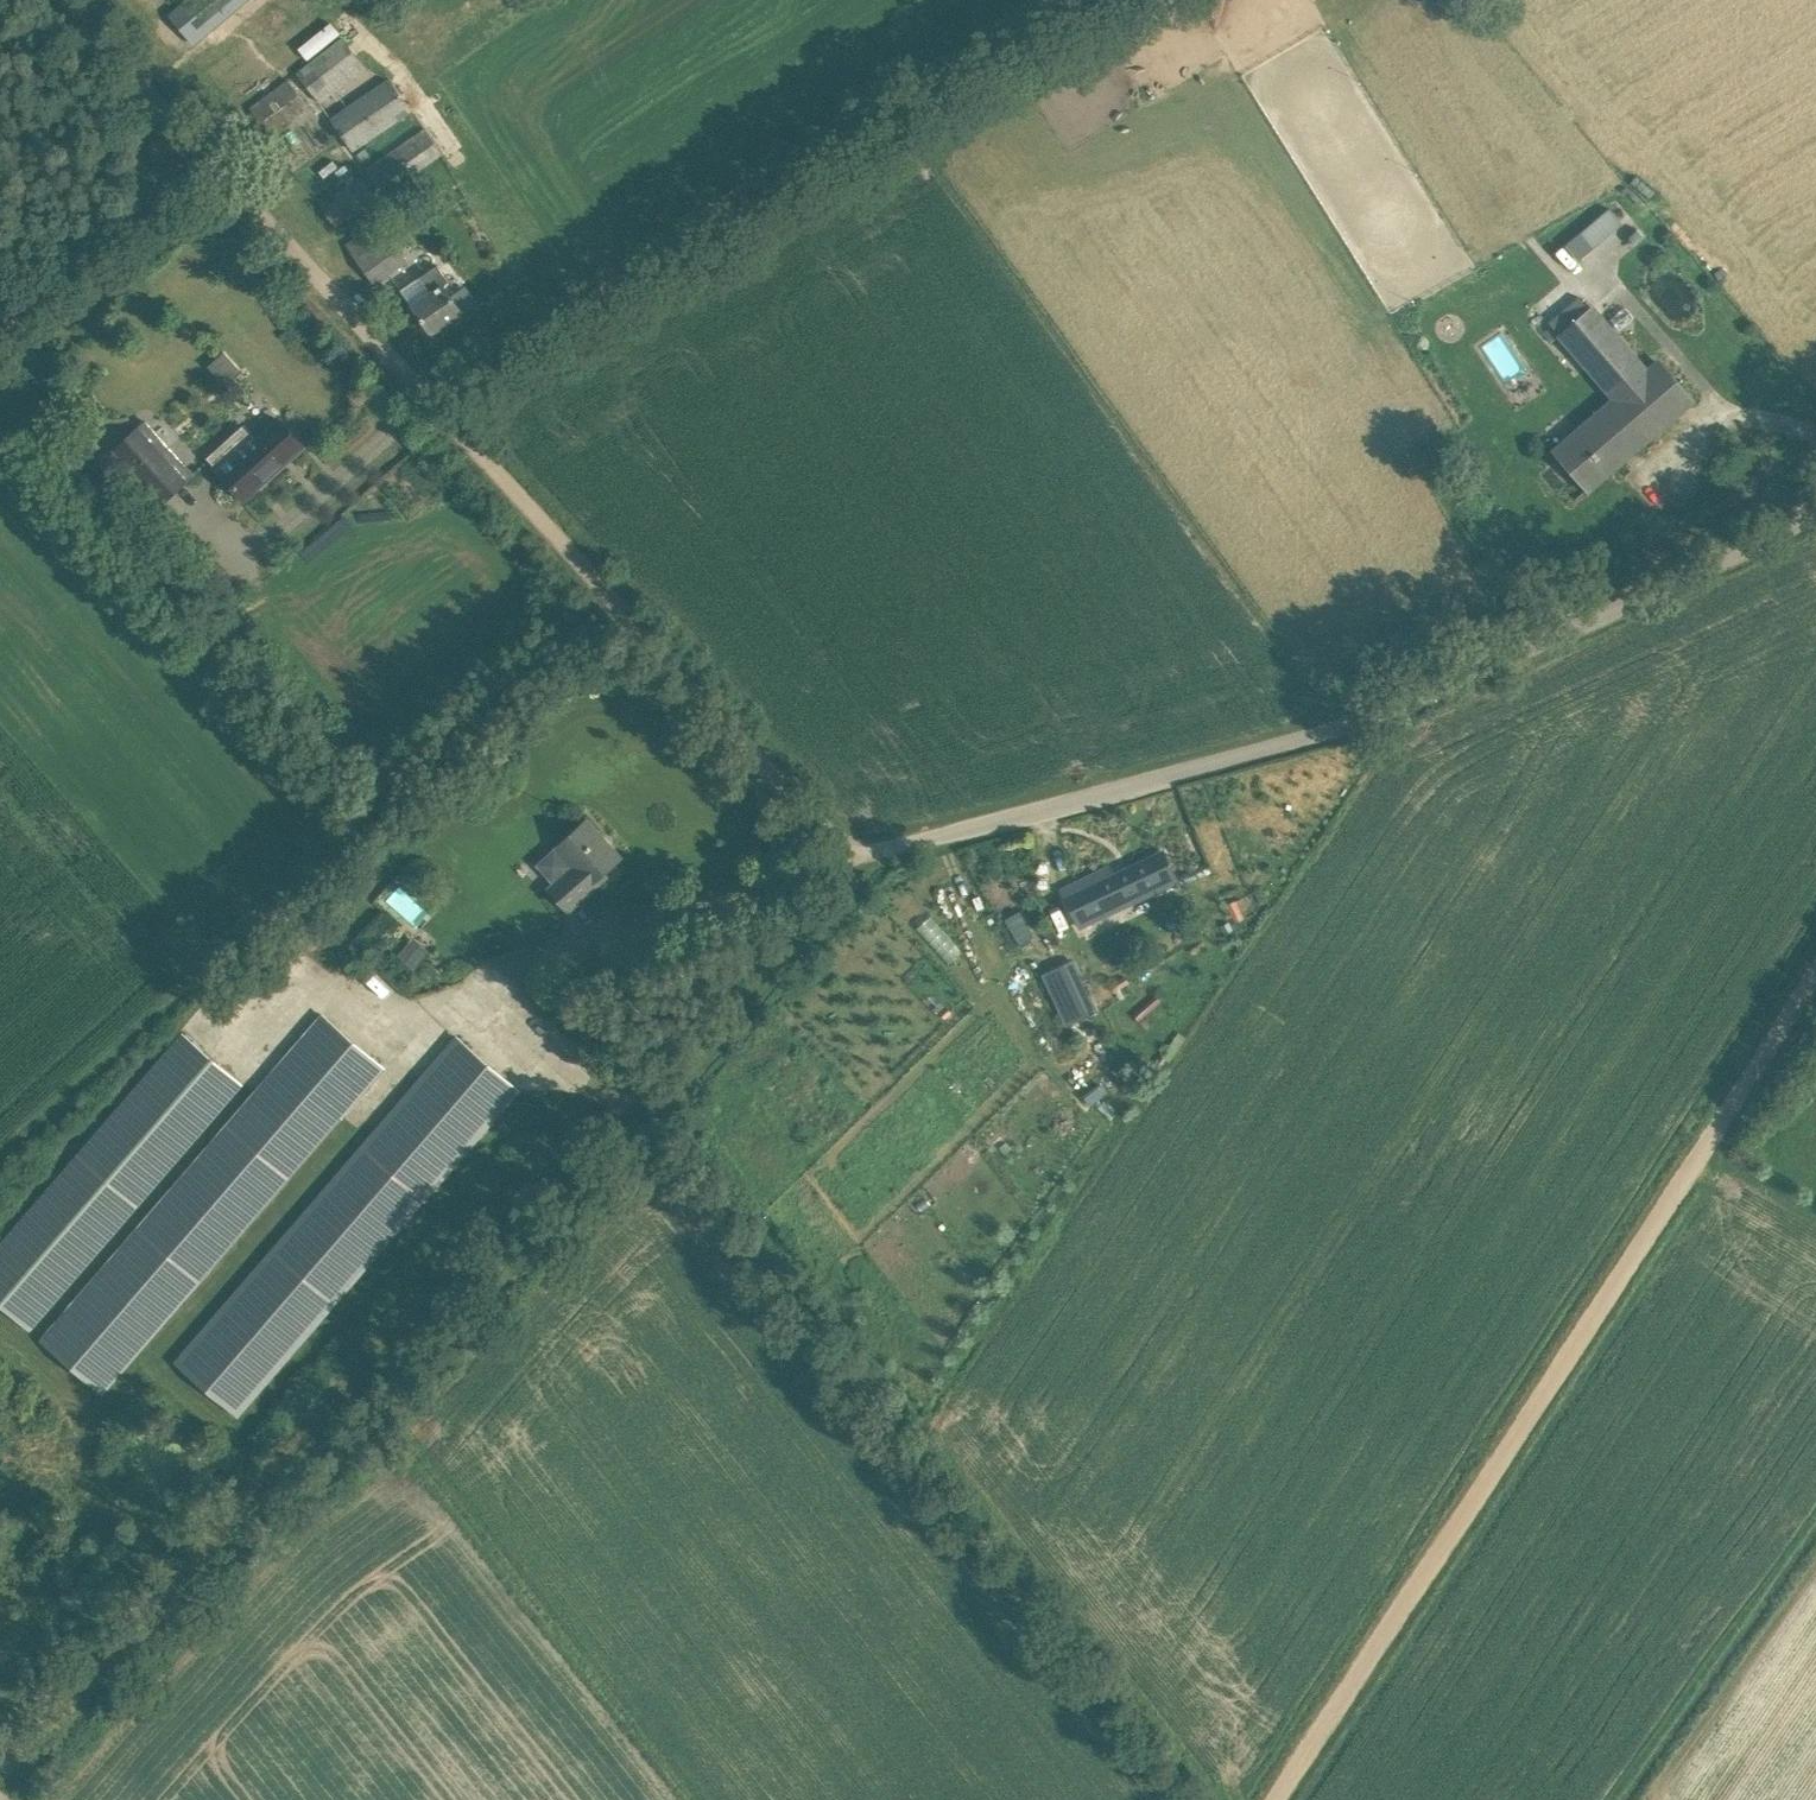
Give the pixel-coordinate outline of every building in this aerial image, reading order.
[(194,42),(245,0),(186,0),(170,14),(194,42)] [(297,71),(320,102),(365,68),(342,37),(297,71)] [(250,107),(273,136),(309,108),(286,79),(250,107)] [(333,119),(353,148),(412,108),(392,79),(333,119)] [(369,169),(385,193),(443,153),(426,129),(369,169)] [(322,205),(335,225),(373,200),(360,179),(322,205)] [(1608,204),(1579,230),(1591,243),(1620,217),(1608,204)] [(346,244),(374,283),(406,261),(378,221),(346,244)] [(413,304),(432,332),(462,311),(444,284),(450,280),(438,263),(420,276),(431,291),(413,304)] [(1634,444),(1636,447),(1692,399),(1659,361),(1647,371),(1634,357),(1639,353),(1652,353),(1661,346),(1661,334),(1654,325),(1642,324),(1633,332),(1632,344),(1627,348),(1591,307),(1590,309),(1578,295),(1549,320),(1561,333),(1559,335),(1584,364),(1589,360),(1623,400),(1561,453),(1589,487),(1622,459),(1620,456),(1634,444)] [(242,371),(224,351),(208,365),(226,386),(242,371)] [(209,459),(245,498),(304,446),(278,418),(255,438),(245,426),(209,459)] [(189,480),(140,424),(112,449),(162,504),(189,480)] [(622,856),(587,818),(556,846),(573,865),(548,887),(569,910),(608,875),(605,872),(622,856)] [(1081,929),(1179,883),(1164,850),(1113,874),(1109,866),(1062,889),(1081,929)] [(415,878),(388,891),(404,924),(431,910),(415,878)] [(1235,899),(1226,903),(1235,922),(1244,918),(1235,899)] [(1020,910),(1005,918),(1019,943),(1033,935),(1020,910)] [(1096,1009),(1073,960),(1056,968),(1079,1017),(1096,1009)] [(39,1339),(104,1394),(386,1067),(321,1012),(39,1339)] [(244,1085),(182,1031),(0,1241),(0,1302),(32,1330),(244,1085)] [(177,1363),(236,1414),(517,1089),(458,1038),(177,1363)]
